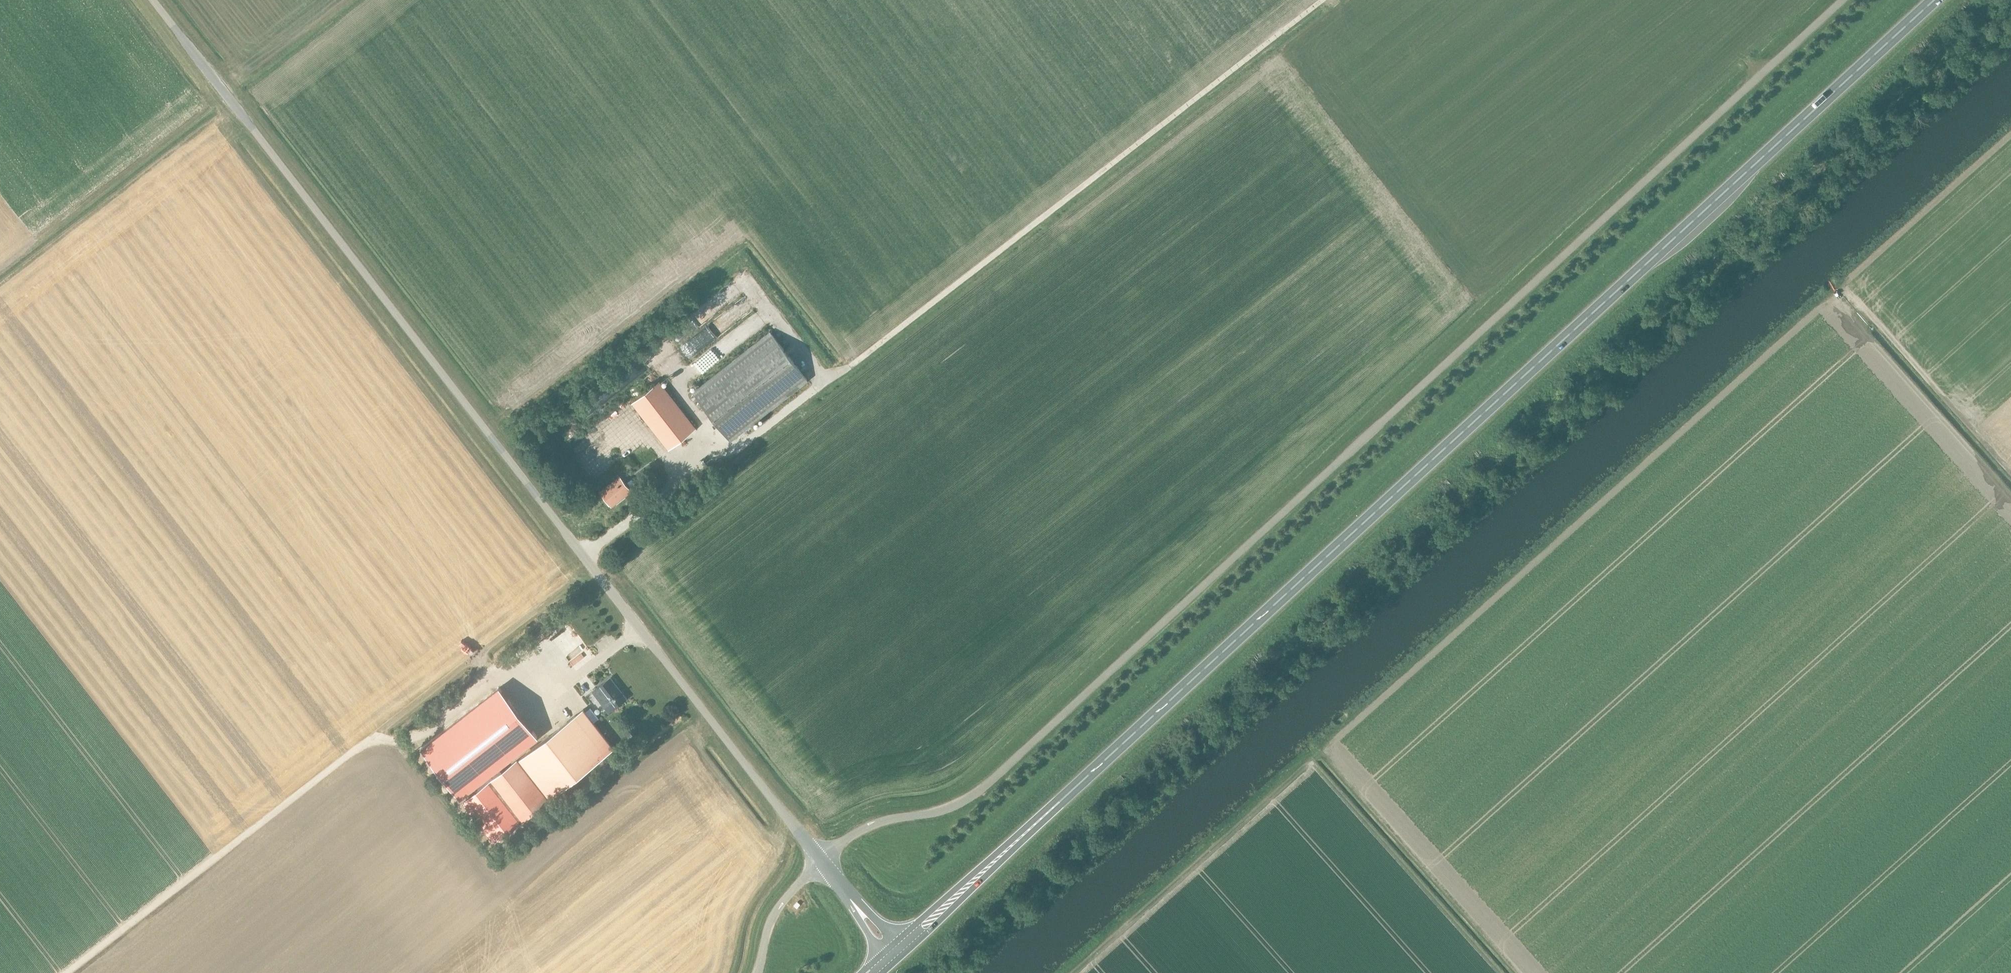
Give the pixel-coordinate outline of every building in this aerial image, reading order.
[(711,323),(742,296),(734,287),(709,309),(710,311),(705,316),(711,323)] [(771,333),(693,393),(730,440),(807,380),(771,333)] [(668,449),(695,428),(659,382),(632,403),(668,449)] [(597,494),(608,508),(638,485),(632,477),(626,482),(621,475),(597,494)] [(612,709),(626,698),(610,677),(596,688),(612,709)] [(475,792),(499,774),(496,770),(537,738),(499,688),(421,747),(460,798),(472,788),(475,792)] [(583,709),(520,758),(550,798),(614,749),(583,709)] [(494,842),(548,800),(517,760),(499,774),(475,792),(463,802),(494,842)]
